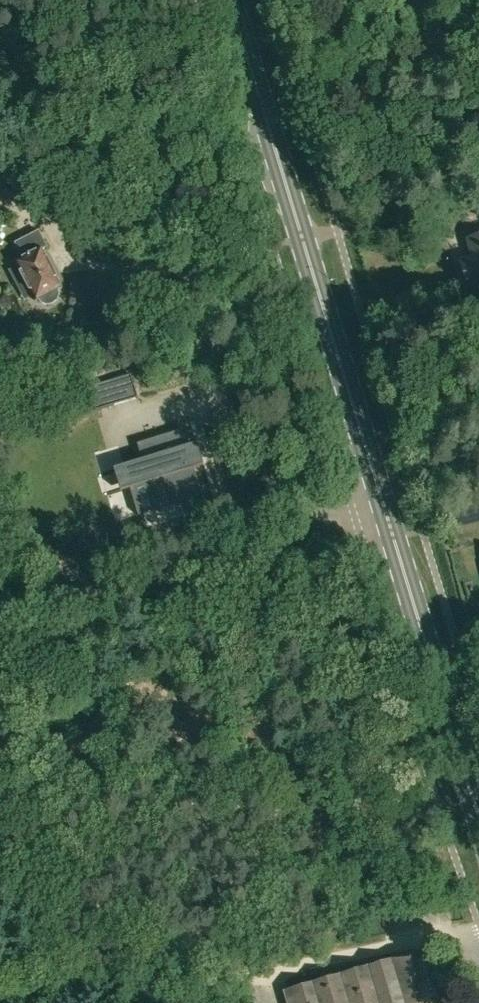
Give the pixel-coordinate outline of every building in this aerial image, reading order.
[(55,296),(56,290),(56,285),(53,281),(56,279),(52,270),(49,271),(45,264),(49,262),(40,246),(45,243),(37,227),(14,239),(23,258),(15,262),(23,277),(26,275),(29,282),(26,283),(31,293),(34,291),(36,295),(40,299),(45,301),(50,300),(55,296)] [(478,286),(478,237),(468,240),(474,259),(460,262),(468,289),(478,286)] [(108,382),(89,387),(95,411),(115,405),(108,382)] [(123,467),(118,468),(124,491),(129,489),(149,483),(157,510),(202,496),(194,469),(199,468),(192,445),(187,447),(182,430),(137,444),(142,461),(123,467)] [(418,999),(415,1000),(409,981),(420,978),(412,952),(290,989),(294,1002),(419,1002),(418,999)]
